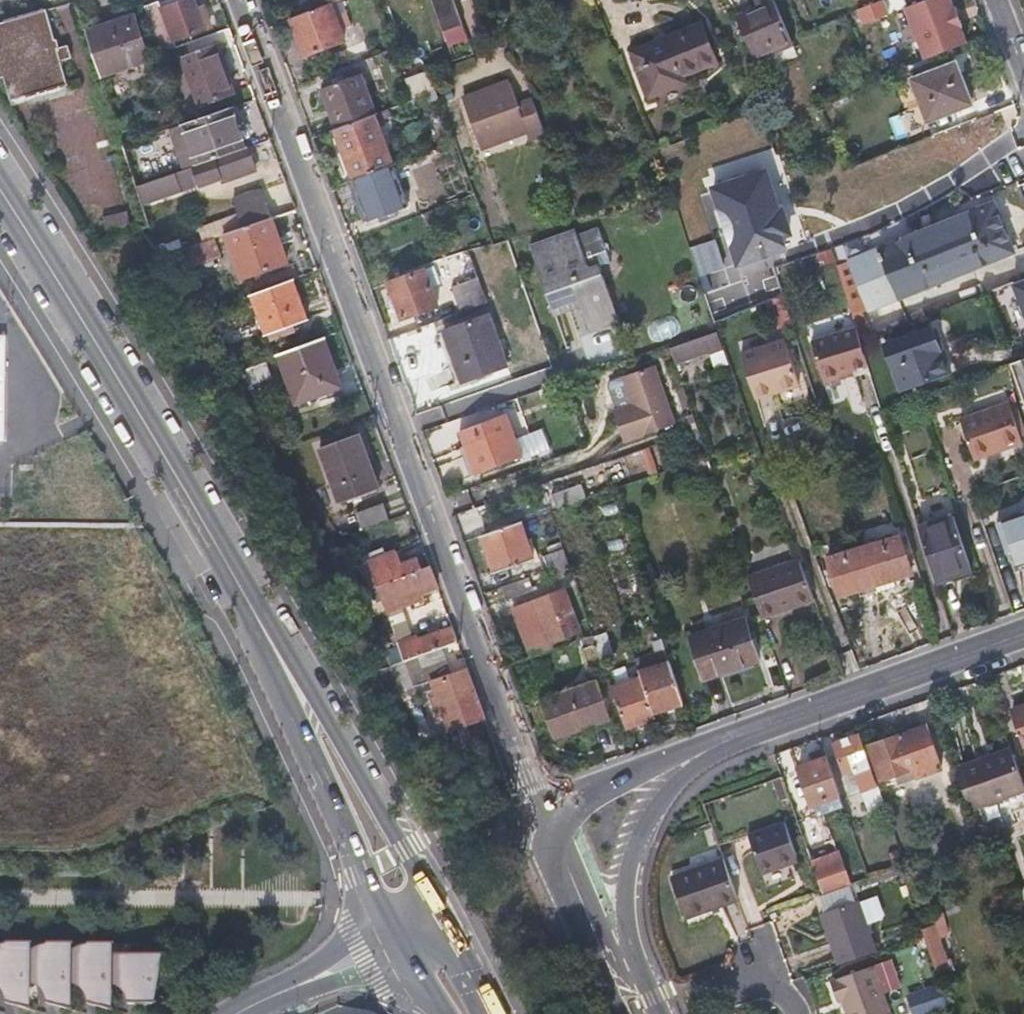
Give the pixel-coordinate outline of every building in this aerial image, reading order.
[(442,27),(456,24),(451,0),(436,0),(442,27)] [(972,40),(958,0),(916,0),(906,4),(925,57),(972,40)] [(178,40),(202,32),(190,1),(166,9),(164,1),(143,8),(158,54),(180,46),(178,40)] [(752,57),(792,48),(782,2),(741,11),(752,57)] [(289,20),(303,57),(342,41),(328,5),(289,20)] [(0,22),(0,89),(7,99),(65,84),(59,61),(69,57),(65,45),(57,47),(54,37),(52,38),(44,10),(0,22)] [(99,77),(147,60),(132,17),(83,33),(99,77)] [(682,77),(698,71),(715,64),(699,25),(664,38),(664,40),(629,54),(647,100),(685,86),(682,77)] [(199,105),(215,101),(231,96),(215,49),(183,59),(199,105)] [(928,124),(949,115),(970,106),(953,64),(910,82),(928,124)] [(321,91),(335,130),(374,115),(360,76),(321,91)] [(509,85),(463,103),(480,149),(526,132),(530,144),(543,138),(530,100),(517,105),(509,85)] [(197,167),(217,159),(244,149),(230,109),(183,125),(197,167)] [(374,115),(335,130),(353,182),(392,167),(374,115)] [(218,162),(217,159),(197,167),(135,190),(141,207),(223,176),(224,181),(252,171),(245,152),(218,162)] [(406,208),(392,167),(353,182),(351,183),(365,223),(406,208)] [(783,248),(772,214),(776,212),(762,172),(712,189),(737,264),(783,248)] [(243,229),(271,218),(261,189),(232,199),(243,229)] [(850,273),(998,212),(995,203),(904,237),(845,258),(850,273)] [(128,209),(104,216),(108,228),(132,221),(128,209)] [(1012,253),(998,212),(850,273),(864,308),(1012,253)] [(225,234),(241,280),(287,264),(271,218),(243,229),(225,234)] [(586,331),(614,321),(594,266),(587,269),(573,232),(526,250),(550,314),(577,304),(586,331)] [(182,249),(188,266),(217,256),(211,240),(182,249)] [(848,313),(864,308),(850,273),(845,258),(832,263),(848,313)] [(470,264),(459,268),(448,272),(454,286),(449,288),(459,313),(484,303),(470,264)] [(399,321),(434,307),(421,272),(385,286),(399,321)] [(1015,282),(1023,306),(1023,278),(1015,282)] [(251,296),(267,337),(307,321),(292,281),(251,296)] [(718,320),(747,308),(742,297),(713,309),(718,320)] [(767,298),(768,326),(789,325),(788,297),(767,298)] [(504,366),(486,316),(442,332),(455,366),(461,382),(481,375),(504,366)] [(865,366),(853,329),(808,343),(821,384),(843,377),(841,373),(852,370),(865,366)] [(944,357),(943,358),(941,359),(930,329),(883,346),(899,391),(949,373),(944,357)] [(721,334),(670,343),(673,361),(724,352),(721,334)] [(276,357),(294,406),(341,389),(322,340),(276,357)] [(754,399),(773,393),(772,389),(797,381),(783,345),(740,359),(754,399)] [(1020,393),(1023,404),(1023,359),(1010,364),(1020,393)] [(483,381),(481,375),(461,382),(455,366),(447,369),(455,391),(483,381)] [(651,366),(609,381),(606,386),(614,410),(611,411),(623,443),(673,425),(651,366)] [(868,374),(865,366),(852,370),(854,378),(868,374)] [(798,385),(797,381),(772,389),(773,393),(798,385)] [(972,459),(1020,442),(1006,404),(959,421),(972,459)] [(472,475),(518,459),(503,416),(457,433),(472,475)] [(339,505),(359,497),(378,490),(357,434),(318,448),(339,505)] [(549,496),(554,510),(583,500),(578,486),(549,496)] [(382,505),(357,515),(362,530),(388,521),(382,505)] [(1009,544),(1017,567),(1023,565),(1023,513),(1002,521),(1009,544)] [(935,586),(956,578),(953,572),(969,566),(952,517),(917,528),(935,586)] [(479,536),(493,574),(530,560),(517,523),(479,536)] [(909,574),(898,538),(863,550),(874,586),(909,574)] [(541,558),(545,571),(566,564),(559,543),(544,548),(546,556),(541,558)] [(874,586),(863,550),(828,562),(839,598),(874,586)] [(374,587),(420,571),(415,559),(400,564),(394,553),(366,562),(374,587)] [(566,564),(545,571),(549,581),(569,574),(566,564)] [(761,623),(812,605),(797,565),(747,582),(761,623)] [(971,573),(969,566),(953,572),(956,578),(971,573)] [(374,587),(382,609),(436,589),(428,568),(374,587)] [(499,587),(502,594),(504,601),(529,591),(525,578),(499,587)] [(548,645),(575,636),(561,592),(533,601),(548,645)] [(703,681),(755,663),(742,624),(689,641),(703,681)] [(403,664),(416,659),(457,645),(451,629),(397,648),(403,664)] [(594,644),(580,648),(588,672),(602,667),(594,644)] [(427,691),(416,659),(403,664),(414,696),(427,691)] [(636,675),(638,680),(650,715),(666,710),(681,705),(667,664),(636,675)] [(485,721),(466,669),(429,683),(448,734),(485,721)] [(650,715),(638,680),(610,690),(624,730),(652,721),(650,715)] [(555,738),(608,720),(595,684),(543,703),(555,738)] [(1014,708),(1023,733),(1023,704),(1014,708)] [(918,776),(931,771),(943,766),(927,725),(870,746),(883,779),(915,767),(918,776)] [(463,748),(467,747),(472,745),(466,731),(457,735),(463,748)] [(837,741),(842,756),(848,772),(858,768),(873,810),(887,805),(862,732),(837,741)] [(1015,750),(1013,745),(996,751),(998,757),(1015,750)] [(996,751),(967,763),(982,806),(1023,791),(1023,774),(1015,750),(998,757),(996,751)] [(842,792),(836,774),(829,755),(801,765),(814,802),(842,792)] [(956,767),(971,809),(982,806),(967,763),(956,767)] [(785,821),(751,833),(764,873),(789,865),(786,858),(797,854),(785,821)] [(907,861),(902,845),(893,848),(898,864),(907,861)] [(800,861),(797,854),(786,858),(789,865),(800,861)] [(840,855),(813,864),(824,894),(851,884),(840,855)] [(743,905),(735,884),(728,863),(676,882),(690,923),(743,905)] [(881,950),(872,925),(863,900),(825,914),(843,963),(881,950)] [(956,969),(954,964),(952,959),(948,960),(935,925),(924,929),(940,975),(956,969)] [(0,941),(0,983),(7,983),(7,1004),(29,1009),(29,984),(48,984),(48,1004),(69,1009),(69,984),(89,984),(89,1004),(110,1009),(110,984),(129,985),(129,1003),(153,1003),(162,954),(110,954),(110,942),(0,941)] [(843,999),(845,998),(851,1013),(891,1013),(894,1013),(876,966),(835,980),(841,1000),(843,999)] [(945,1011),(943,987),(910,991),(913,1013),(919,1013),(945,1011)]
